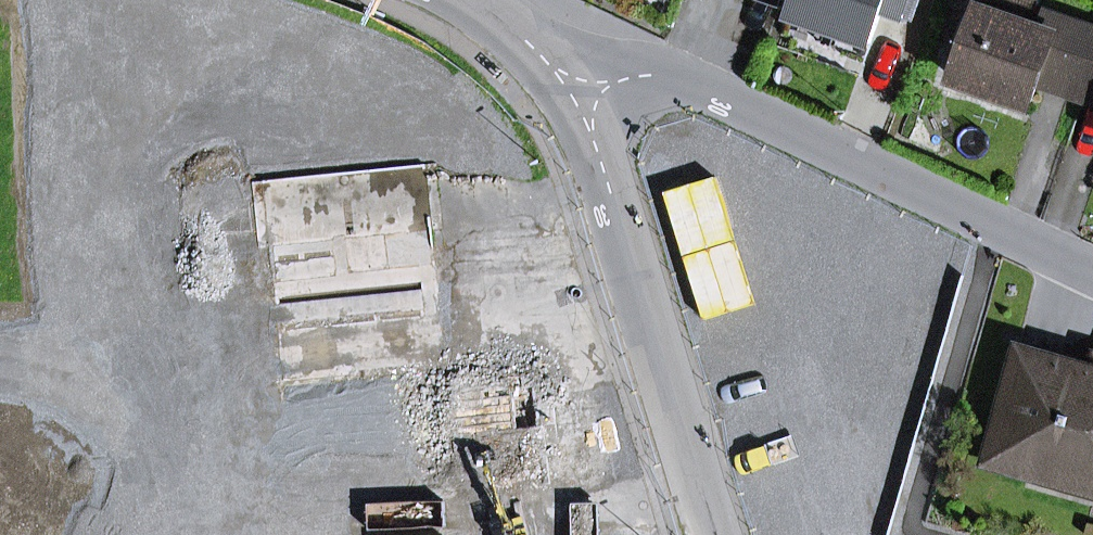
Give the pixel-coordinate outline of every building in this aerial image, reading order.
[(780,8),(783,0),(757,0),(780,8)] [(792,14),(869,41),(881,5),(883,0),(797,0),(792,14)] [(881,5),(911,16),(917,0),(883,0),(881,5)] [(1028,15),(1033,0),(985,0),(1028,15)] [(1049,52),(1092,68),(1092,30),(1046,14),(1039,33),(976,10),(952,77),(1030,105),(1038,82),(1049,52)] [(1083,98),(1092,71),(1092,68),(1049,52),(1038,82),(1083,98)] [(1083,98),(1092,101),(1092,71),(1083,98)] [(355,374),(368,503),(459,494),(448,386),(426,165),(264,181),(270,249),(284,381),(324,377),(355,374)] [(181,190),(188,258),(270,249),(264,181),(181,190)] [(1048,461),(1092,474),(1092,367),(1092,370),(1022,350),(988,462),(1043,478),(1048,461)] [(499,356),(502,381),(448,386),(459,494),(550,484),(545,427),(543,408),(537,352),(499,356)] [(545,427),(559,426),(557,407),(543,408),(545,427)] [(1048,461),(1043,478),(1092,493),(1092,474),(1048,461)]
